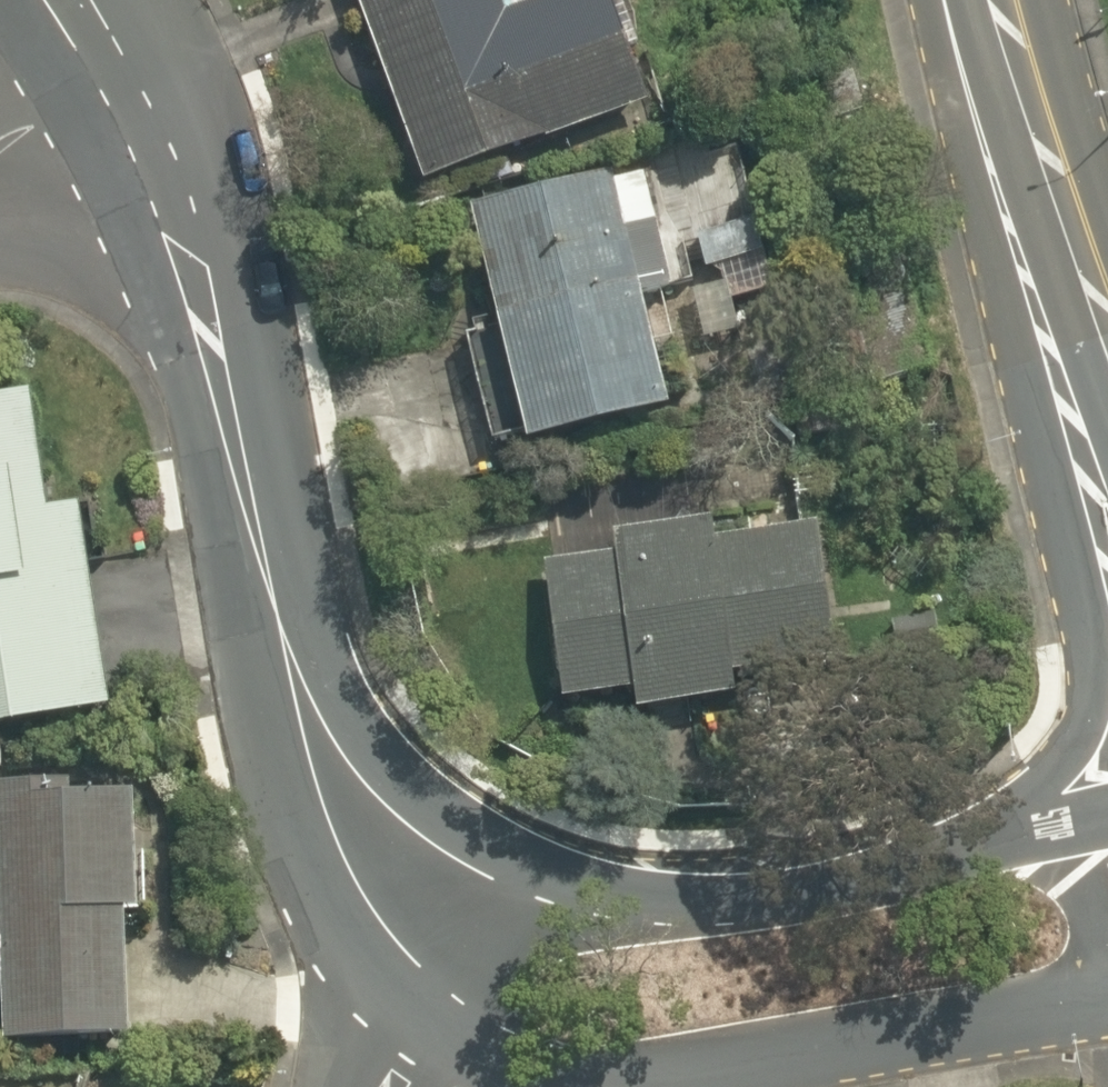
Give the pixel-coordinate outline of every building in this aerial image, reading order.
[(412,177),(626,108),(591,0),(490,0),(489,0),(488,0),(355,0),(412,177)] [(636,284),(667,281),(654,163),(479,183),(506,421),(654,399),(636,284)] [(0,379),(0,711),(91,698),(60,492),(34,496),(16,376),(0,379)] [(552,700),(726,696),(724,632),(806,631),(803,505),(548,510),(552,700)] [(0,769),(0,1036),(122,1034),(116,767),(0,769)]
